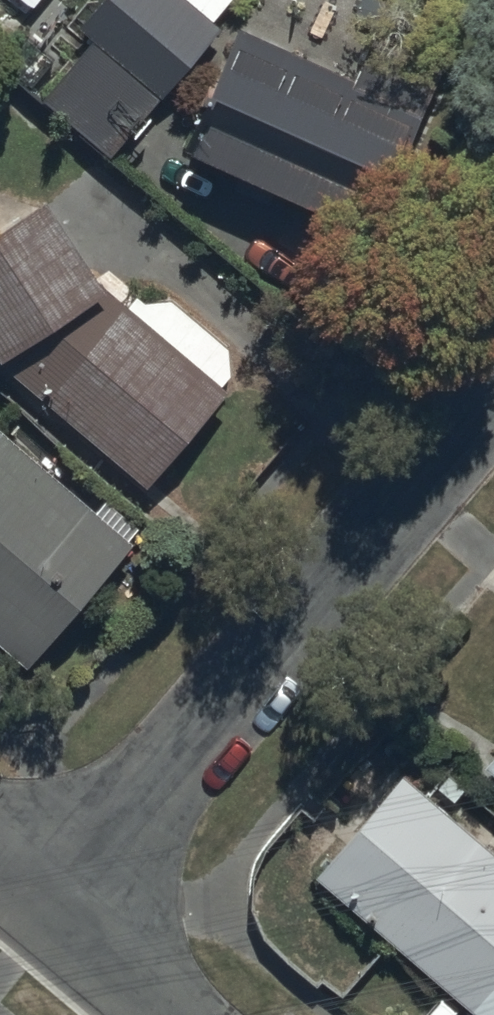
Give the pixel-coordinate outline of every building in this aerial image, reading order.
[(81,27),(91,36),(46,90),(118,151),(222,27),(214,20),(231,0),(103,0),(81,27)] [(235,27),(181,145),(376,232),(440,90),(367,57),(356,82),(235,27)] [(0,229),(0,346),(9,358),(152,477),(226,392),(221,386),(232,375),(230,350),(168,300),(123,305),(107,296),(48,200),(0,229)] [(27,665),(132,544),(0,431),(0,642),(27,665)] [(408,775),(322,876),(484,1014),(493,1014),(493,850),(408,775)]
